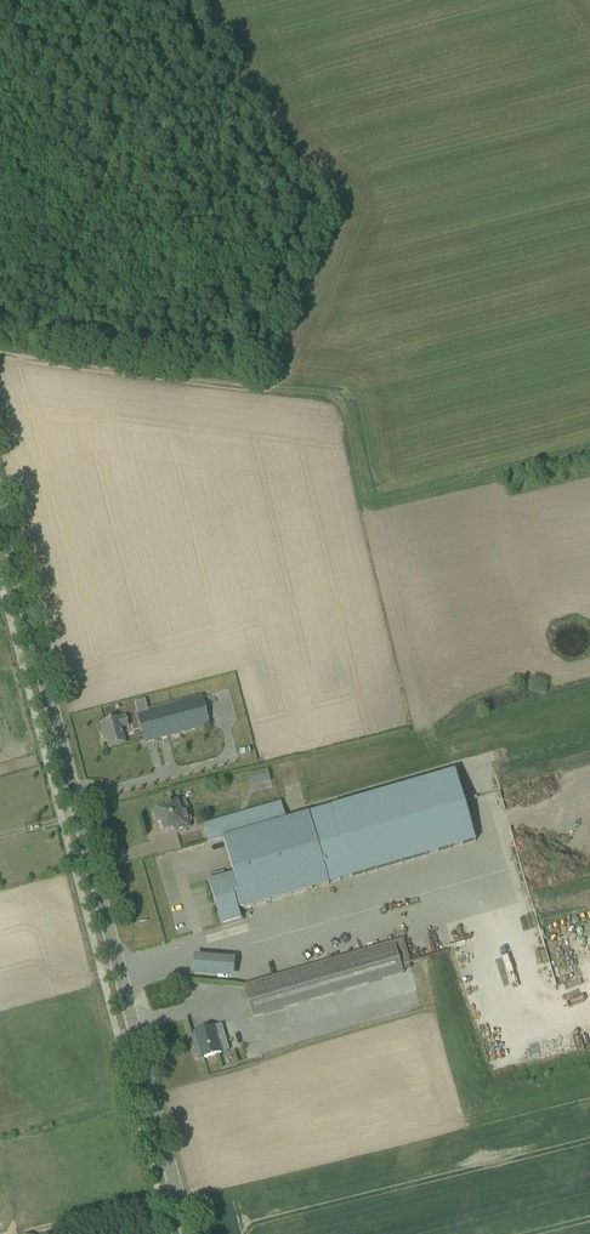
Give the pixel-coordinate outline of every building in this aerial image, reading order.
[(146,743),(210,725),(202,696),(137,714),(146,743)] [(100,723),(103,733),(105,732),(109,748),(125,744),(121,728),(128,726),(126,717),(100,723)] [(247,773),(250,785),(269,781),(266,769),(247,773)] [(287,822),(224,841),(234,875),(228,877),(228,876),(209,882),(222,926),(241,920),(238,910),(244,908),(244,910),(329,885),(329,884),(475,842),(455,772),(337,806),(308,814),(286,820),(287,822)] [(165,809),(154,813),(157,824),(162,822),(164,832),(174,829),(175,833),(190,829),(188,822),(191,821),(185,799),(164,805),(165,809)] [(224,839),(224,841),(287,822),(286,820),(282,805),(204,828),(209,844),(224,839)] [(244,990),(252,1018),(403,974),(395,946),(244,990)] [(192,976),(234,979),(235,959),(194,956),(192,976)] [(200,1044),(205,1058),(229,1051),(222,1025),(195,1032),(198,1045),(200,1044)]
